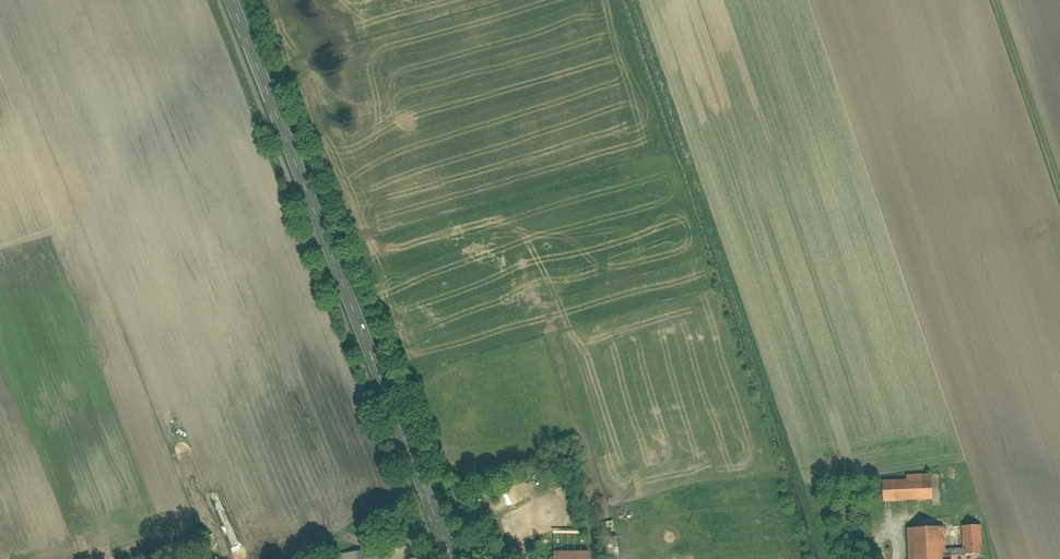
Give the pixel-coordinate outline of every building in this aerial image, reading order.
[(909,474),(909,479),(886,480),(887,501),(940,499),(939,473),(909,474)] [(973,527),(960,528),(962,555),(974,555),(973,527)] [(910,528),(910,558),(944,558),(944,528),(910,528)] [(368,549),(337,555),(338,558),(370,558),(368,549)] [(563,551),(563,558),(596,558),(596,551),(563,551)]
